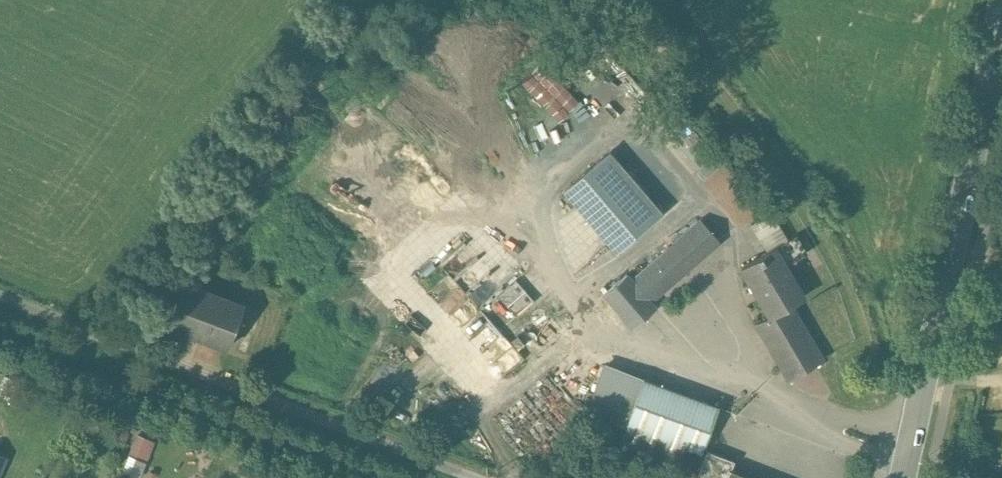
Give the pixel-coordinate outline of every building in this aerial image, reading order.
[(692,129),(676,144),(684,152),(700,138),(692,129)] [(601,159),(564,190),(617,251),(653,219),(601,159)] [(701,220),(632,280),(627,274),(604,293),(632,327),(655,307),(650,301),(720,242),(701,220)] [(797,234),(741,267),(770,316),(790,305),(803,297),(785,265),(807,252),(797,234)] [(516,280),(498,296),(507,306),(525,290),(516,280)] [(244,305),(184,282),(168,324),(228,347),(244,305)] [(525,290),(507,306),(516,316),(534,301),(525,290)] [(790,305),(770,316),(757,324),(789,378),(822,359),(790,305)] [(487,317),(470,333),(505,370),(522,354),(487,317)] [(606,365),(589,410),(607,417),(624,372),(606,365)] [(624,372),(607,417),(626,424),(643,379),(624,372)] [(718,407),(643,379),(626,424),(627,424),(620,442),(677,462),(683,445),(701,452),(718,407)] [(155,443),(134,435),(124,459),(145,467),(155,443)] [(729,474),(731,470),(721,466),(724,457),(706,450),(696,477),(740,477),(729,474)]
